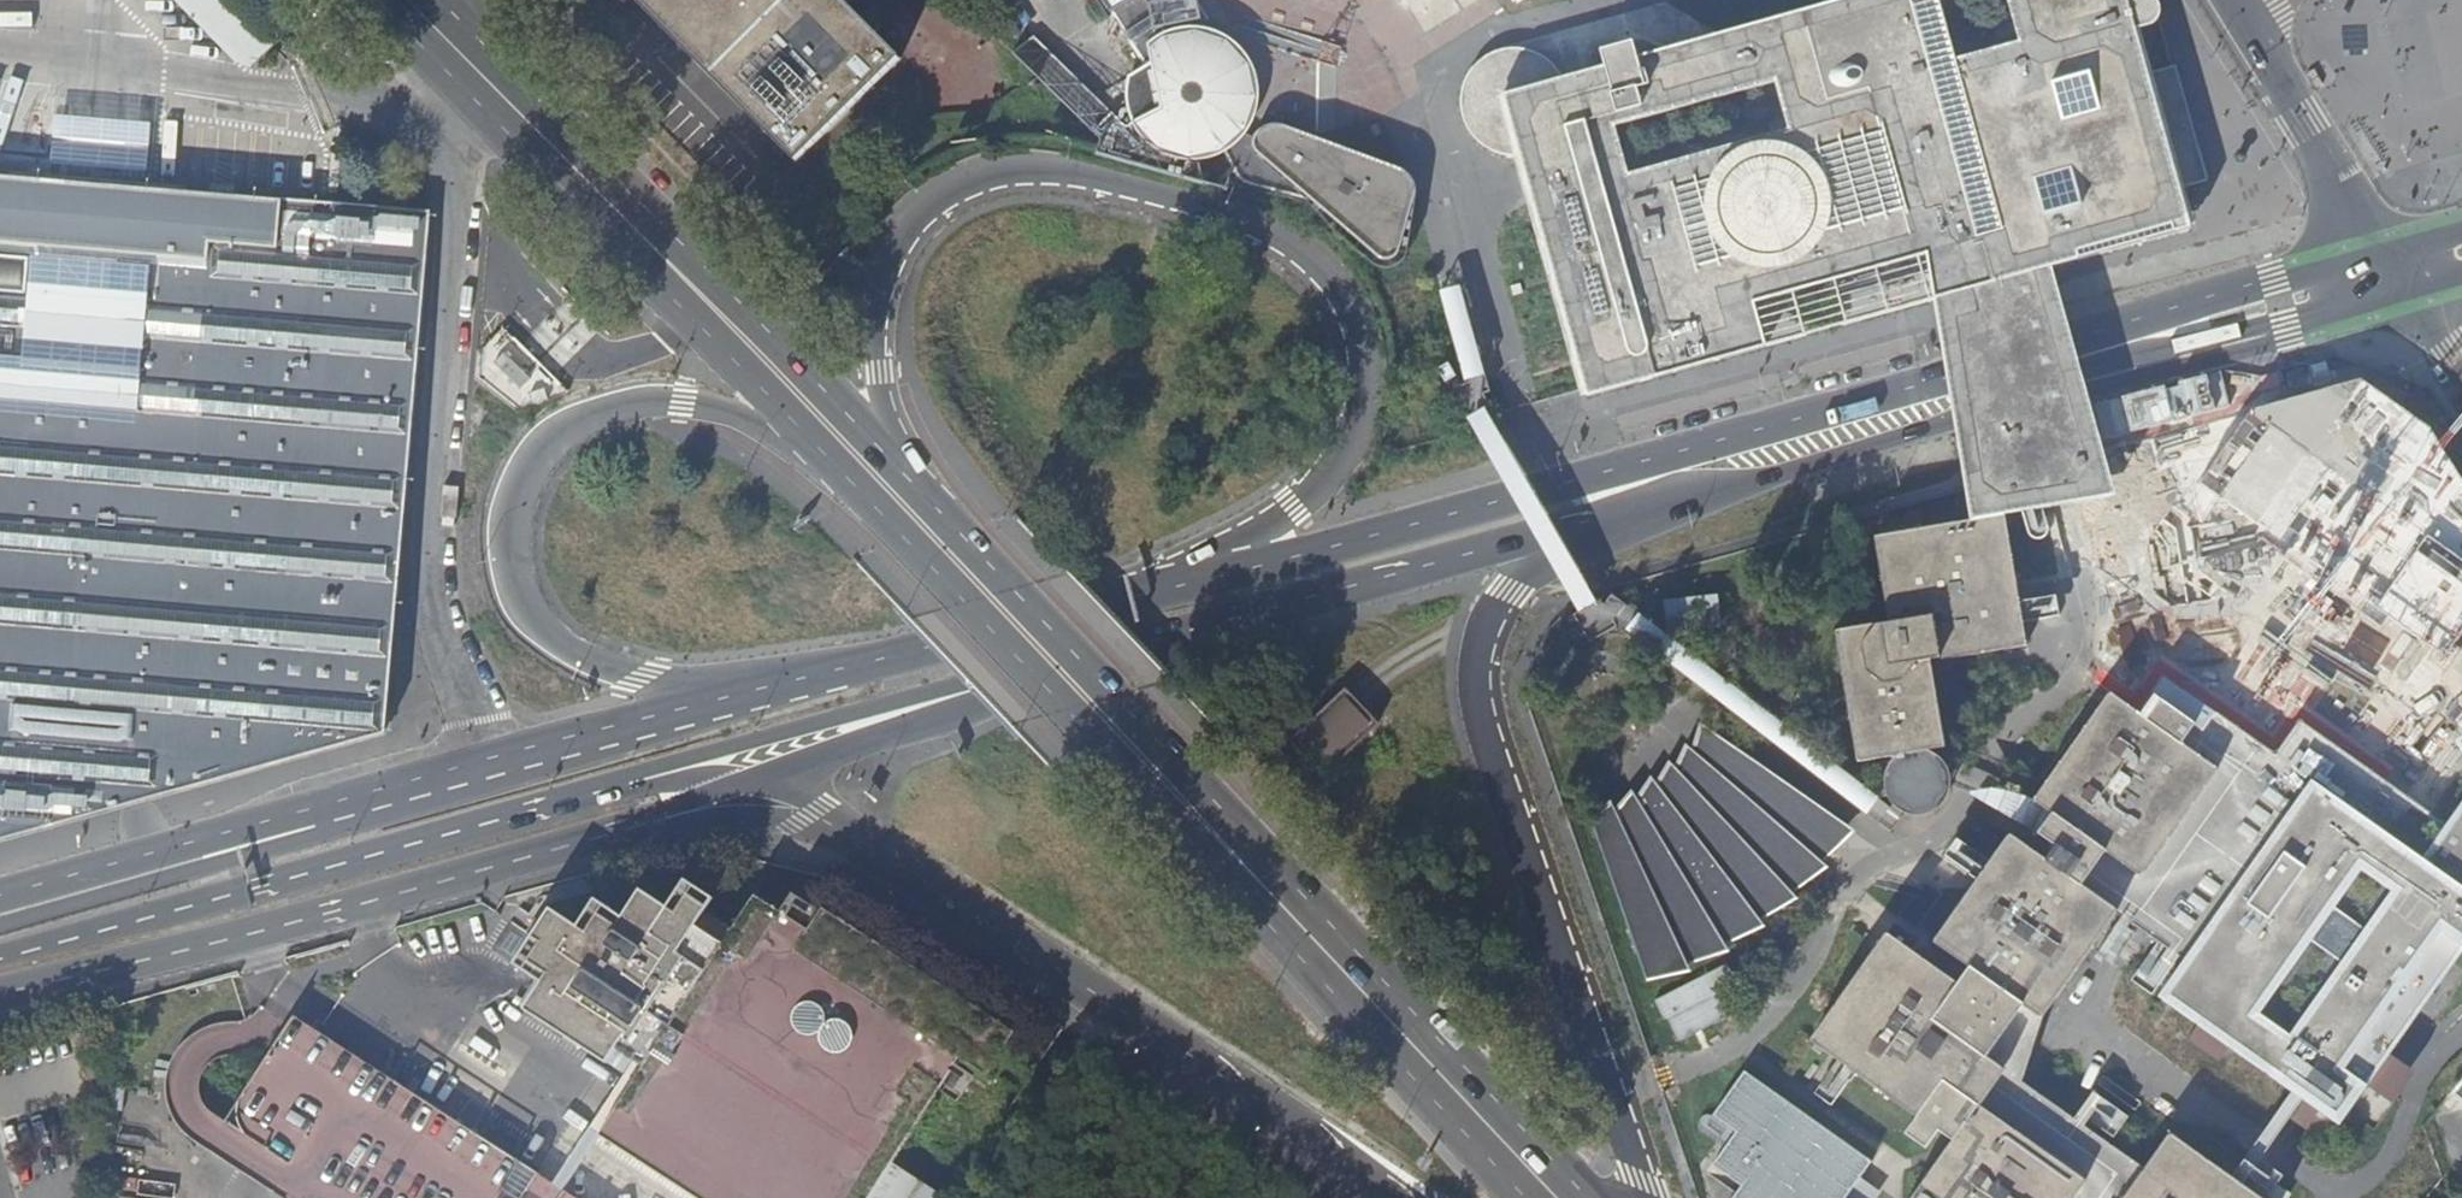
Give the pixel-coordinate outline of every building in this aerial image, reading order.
[(246,73),(281,38),(242,0),(172,0),(246,73)] [(836,0),(630,0),(791,161),(894,58),(836,0)] [(1102,12),(1126,0),(1094,0),(1102,12)] [(1190,29),(1182,0),(1159,0),(1164,28),(1190,29)] [(1424,31),(1464,9),(1462,6),(1473,0),(1407,0),(1424,31)] [(1570,399),(1933,295),(2024,272),(2041,268),(2051,264),(2183,224),(2172,185),(2199,177),(2180,110),(2168,64),(2144,71),(2133,39),(2130,28),(2146,23),(2153,16),(2155,5),(2153,0),(1826,0),(1623,56),(1619,42),(1586,50),(1590,67),(1547,78),(1545,73),(1538,63),(1528,55),(1517,50),(1509,48),(1496,48),(1485,51),(1475,56),(1466,63),(1454,83),(1451,97),(1452,111),(1457,126),(1473,142),(1483,148),(1497,152),(1504,163),(1570,399)] [(1305,37),(1334,46),(1344,16),(1315,7),(1305,37)] [(1219,39),(1190,29),(1164,28),(1157,30),(1143,37),(1135,44),(1139,62),(1117,75),(1114,86),(1114,99),(1117,116),(1124,129),(1131,137),(1143,148),(1157,156),(1175,160),(1193,159),(1206,156),(1220,147),(1233,136),(1242,122),(1249,103),(1249,87),(1243,65),(1234,51),(1228,44),(1219,39)] [(1083,132),(1103,113),(1022,35),(1001,51),(1083,132)] [(1278,117),(1266,127),(1265,143),(1356,222),(1391,253),(1406,247),(1417,188),(1414,170),(1356,146),(1278,117)] [(380,735),(430,217),(0,177),(0,840),(380,735)] [(2077,364),(2051,264),(2041,268),(2024,272),(1933,295),(1951,399),(1969,523),(2002,517),(2114,490),(2101,446),(2077,364)] [(2002,517),(1969,523),(1865,540),(1879,624),(1825,633),(1847,764),(1905,754),(1913,753),(1924,751),(1936,749),(1921,663),(2023,646),(2002,517)] [(1722,626),(1718,596),(1666,601),(1670,631),(1722,626)] [(1328,768),(1378,719),(1345,685),(1294,734),(1328,768)] [(2153,702),(2141,718),(2113,698),(2035,804),(2052,816),(2038,836),(2055,848),(2037,872),(2001,846),(1928,945),(1964,971),(1948,993),(1876,940),(1810,1029),(1838,1072),(1908,1121),(1897,1137),(1915,1149),(1926,1134),(1942,1146),(1905,1197),(2244,1197),(2159,1138),(2134,1173),(1993,1073),(2105,914),(2177,965),(2153,1000),(2193,1028),(2183,1043),(2216,1065),(2226,1051),(2302,1106),(2287,1125),(2319,1148),(2333,1126),(2340,1127),(2461,964),(2461,805),(2443,831),(2301,728),(2275,763),(2216,720),(2203,738),(2153,702)] [(1385,726),(1378,719),(1328,768),(1334,775),(1385,726)] [(1815,882),(1810,873),(1829,849),(1847,827),(1715,734),(1687,765),(1669,782),(1756,920),(1771,908),(1782,909),(1795,908),(1811,901),(1817,898),(1815,882)] [(1951,800),(1954,789),(1954,779),(1950,768),(1944,760),(1935,754),(1924,751),(1913,753),(1905,754),(1895,763),(1890,773),(1888,784),(1889,794),(1895,804),(1903,812),(1913,816),(1924,817),(1935,814),(1944,808),(1951,800)] [(1756,920),(1669,782),(1595,827),(1648,980),(1756,920)] [(549,907),(512,965),(540,982),(522,1010),(605,1061),(618,1041),(646,1060),(597,1133),(700,1197),(869,1197),(960,1058),(986,1073),(1014,1030),(822,906),(808,928),(754,893),(731,929),(704,911),(712,898),(683,879),(665,906),(639,889),(621,917),(592,899),(576,924),(549,907)] [(1728,965),(1656,1001),(1664,1018),(1736,983),(1728,965)] [(520,1057),(467,1023),(443,1061),(496,1096),(520,1057)] [(274,1190),(360,1055),(322,1031),(288,1084),(248,1146),(236,1165),(274,1190)] [(360,1055),(274,1190),(286,1197),(583,1197),(360,1055)] [(2377,1095),(2394,1104),(2411,1073),(2394,1064),(2377,1095)] [(248,1146),(288,1084),(260,1066),(220,1129),(248,1146)] [(1744,1077),(1715,1120),(1738,1140),(1715,1168),(1741,1192),(1738,1197),(1854,1197),(1874,1167),(1744,1077)] [(2449,1094),(2451,1096),(2453,1094),(2461,1101),(2461,1078),(2449,1094)]
